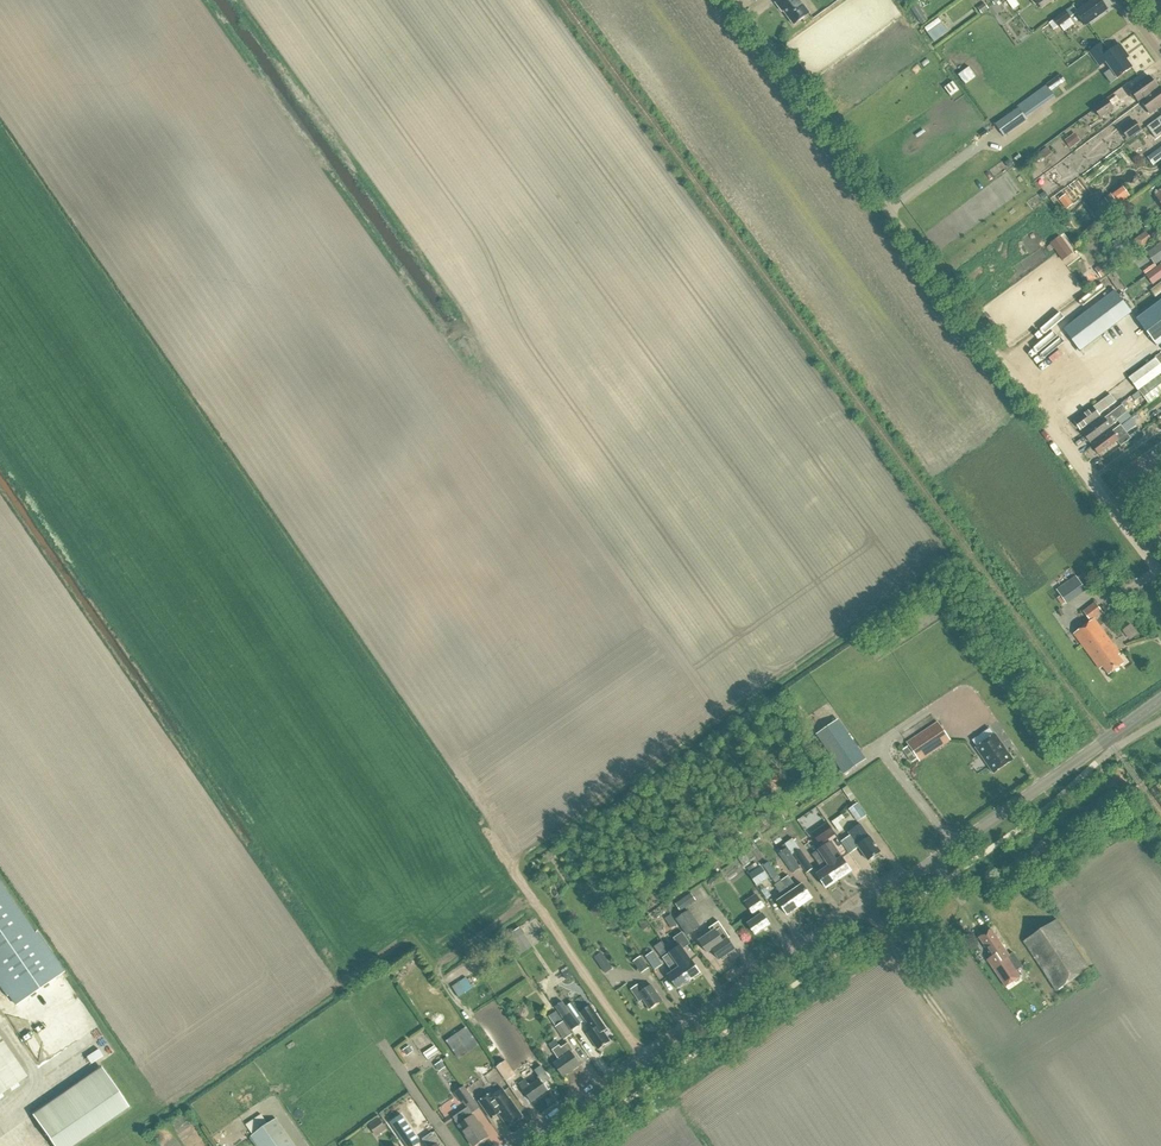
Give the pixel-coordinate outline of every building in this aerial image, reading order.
[(800,0),(780,0),(776,3),(782,12),(784,11),(794,25),(810,13),(800,0)] [(1012,9),(1018,6),(1016,0),(1007,0),(1012,9)] [(1053,0),(1039,0),(1036,2),(1041,9),(1053,0)] [(1076,13),(1086,26),(1108,10),(1101,0),(1094,0),(1076,13)] [(982,14),(989,9),(985,4),(978,9),(982,14)] [(911,9),(922,25),(928,21),(917,5),(911,9)] [(1066,11),(1053,20),(1053,21),(1049,24),(1054,31),(1058,27),(1060,26),(1064,32),(1074,25),(1069,19),(1071,18),(1066,11)] [(927,32),(941,23),(938,18),(924,28),(927,32)] [(934,41),(948,32),(941,23),(927,32),(934,41)] [(1102,43),(1089,52),(1100,66),(1105,62),(1118,79),(1133,67),(1124,56),(1127,54),(1120,44),(1109,52),(1102,43)] [(1077,70),(1082,77),(1089,71),(1084,65),(1077,70)] [(965,85),(976,77),(969,68),(958,75),(965,85)] [(1159,89),(1158,88),(1149,76),(1130,90),(1140,104),(1142,102),(1141,102),(1159,89)] [(1046,85),(1051,93),(1062,85),(1056,78),(1046,85)] [(951,97),(959,91),(952,82),(944,88),(951,97)] [(1158,88),(1159,89),(1141,102),(1142,102),(1151,114),(1160,107),(1160,88),(1160,87),(1158,88)] [(1114,109),(1107,99),(1093,109),(1100,119),(1114,109)] [(996,125),(1004,137),(1027,120),(1019,109),(996,125)] [(1147,126),(1156,139),(1160,135),(1160,116),(1147,126)] [(1120,131),(1127,140),(1142,130),(1135,120),(1120,131)] [(1071,149),(1081,142),(1075,133),(1065,141),(1071,149)] [(1102,152),(1111,145),(1104,135),(1095,142),(1102,152)] [(1132,146),(1138,141),(1134,136),(1128,141),(1132,146)] [(1045,159),(1051,154),(1047,148),(1040,153),(1045,159)] [(1118,206),(1130,197),(1123,187),(1111,196),(1118,206)] [(1059,200),(1067,210),(1073,205),(1066,195),(1059,200)] [(1140,248),(1152,239),(1146,230),(1134,239),(1140,248)] [(1073,256),(1060,239),(1050,246),(1063,263),(1073,256)] [(1160,261),(1160,242),(1146,253),(1155,265),(1160,261)] [(1109,259),(1095,269),(1101,278),(1115,268),(1109,259)] [(1160,279),(1160,265),(1160,264),(1146,275),(1153,285),(1160,279)] [(1080,352),(1131,313),(1114,291),(1063,330),(1080,352)] [(1136,319),(1158,348),(1160,346),(1160,301),(1136,319)] [(1159,375),(1160,374),(1160,366),(1156,359),(1129,379),(1138,391),(1138,390),(1159,375)] [(1159,375),(1138,390),(1140,392),(1143,396),(1148,404),(1160,395),(1160,378),(1159,375)] [(1135,402),(1143,396),(1140,392),(1132,398),(1135,402)] [(1111,395),(1105,399),(1074,422),(1080,430),(1100,416),(1099,415),(1116,402),(1111,395)] [(1105,418),(1083,433),(1090,442),(1118,421),(1121,425),(1131,417),(1122,405),(1105,418)] [(1112,432),(1093,446),(1099,454),(1117,440),(1121,446),(1130,439),(1121,426),(1112,432)] [(1066,604),(1094,585),(1085,572),(1077,578),(1075,576),(1056,590),(1066,604)] [(1103,612),(1096,602),(1084,611),(1091,621),(1074,634),(1100,669),(1103,667),(1109,674),(1124,663),(1118,655),(1120,654),(1095,619),(1103,612)] [(1123,629),(1128,639),(1137,635),(1132,624),(1123,629)] [(836,722),(818,734),(845,774),(863,761),(836,722)] [(918,758),(920,761),(951,741),(938,722),(908,742),(910,746),(918,758)] [(976,748),(994,774),(1013,760),(1007,751),(1005,752),(1000,746),(1002,744),(995,735),(976,748)] [(910,746),(903,750),(912,763),(918,758),(910,746)] [(843,790),(852,802),(856,799),(848,787),(843,790)] [(849,810),(857,822),(866,816),(857,804),(849,810)] [(828,824),(813,834),(820,844),(835,834),(828,824)] [(858,847),(868,861),(881,852),(870,837),(869,837),(861,825),(849,833),(851,836),(842,842),(850,854),(856,849),(856,848),(858,847)] [(826,846),(818,851),(839,880),(851,872),(850,870),(842,858),(832,844),(829,844),(826,846)] [(787,849),(780,854),(793,873),(800,868),(787,849)] [(800,849),(793,854),(806,873),(813,869),(800,849)] [(818,851),(812,855),(823,871),(817,875),(827,889),(839,880),(818,851)] [(769,861),(763,865),(774,882),(780,879),(769,861)] [(761,867),(749,874),(756,885),(768,877),(761,867)] [(781,881),(800,907),(812,899),(802,885),(797,888),(788,876),(781,881)] [(778,902),(788,916),(800,907),(781,881),(775,886),(783,898),(778,902)] [(49,985),(47,983),(64,971),(37,932),(35,933),(0,883),(0,988),(6,996),(9,995),(16,1005),(30,995),(32,997),(36,994),(34,992),(43,986),(44,988),(49,985)] [(753,915),(756,918),(748,924),(756,935),(770,925),(762,914),(761,915),(759,911),(764,907),(756,895),(745,903),(753,915)] [(688,911),(676,920),(687,935),(699,927),(688,911)] [(670,928),(676,924),(670,914),(664,917),(670,928)] [(1090,969),(1057,919),(1023,942),(1056,991),(1090,969)] [(646,921),(640,925),(643,930),(650,926),(646,921)] [(707,953),(712,950),(719,960),(722,959),(722,960),(727,957),(726,956),(735,949),(728,939),(729,938),(718,922),(709,928),(712,932),(699,941),(707,953)] [(980,938),(993,957),(988,960),(1006,987),(1020,977),(1016,971),(1023,967),(1014,953),(1009,956),(992,930),(980,938)] [(679,947),(682,950),(690,944),(682,932),(673,939),(679,947)] [(521,953),(532,947),(525,933),(514,939),(521,953)] [(654,947),(661,957),(668,952),(661,942),(654,947)] [(670,953),(689,981),(700,973),(691,960),(690,960),(685,952),(684,952),(682,950),(679,947),(670,953)] [(646,957),(655,970),(662,965),(653,952),(646,957)] [(595,958),(607,974),(614,969),(603,953),(595,958)] [(668,976),(678,989),(689,981),(670,953),(663,958),(673,972),(668,976)] [(633,961),(641,973),(648,968),(640,956),(633,961)] [(452,986),(458,996),(472,988),(466,977),(452,986)] [(631,989),(640,1002),(643,1000),(650,1009),(662,1001),(651,985),(645,989),(641,983),(631,989)] [(562,1001),(554,1007),(571,1031),(579,1025),(578,1025),(574,1019),(565,1006),(562,1001)] [(587,1034),(598,1050),(610,1042),(604,1031),(607,1029),(603,1023),(602,1024),(590,1006),(580,1013),(581,1015),(585,1020),(592,1030),(587,1034)] [(555,1012),(549,1017),(564,1040),(572,1035),(555,1012)] [(578,1025),(585,1020),(581,1015),(574,1019),(578,1025)] [(446,1041),(453,1051),(474,1037),(467,1027),(446,1041)] [(25,1077),(0,1040),(0,1094),(25,1077)] [(554,1064),(563,1077),(580,1065),(572,1052),(574,1051),(568,1043),(561,1048),(559,1046),(553,1050),(560,1061),(554,1064)] [(403,1049),(406,1055),(413,1050),(409,1045),(403,1049)] [(424,1052),(427,1058),(438,1050),(435,1045),(424,1052)] [(445,1066),(441,1060),(435,1064),(439,1071),(445,1066)] [(506,1060),(496,1066),(506,1081),(516,1074),(506,1060)] [(32,1115),(53,1145),(71,1145),(127,1107),(100,1068),(32,1115)] [(519,1085),(531,1102),(548,1091),(543,1084),(550,1079),(546,1073),(539,1078),(540,1080),(530,1086),(526,1080),(519,1085)] [(463,1101),(472,1113),(480,1107),(465,1085),(455,1092),(462,1102),(463,1101)] [(499,1114),(508,1127),(523,1117),(510,1099),(502,1089),(489,1098),(488,1096),(479,1102),(492,1119),(499,1114)] [(402,1115),(390,1123),(406,1145),(415,1145),(420,1142),(402,1115)] [(422,1115),(415,1120),(419,1126),(426,1121),(422,1115)] [(459,1126),(473,1145),(475,1145),(488,1137),(473,1115),(459,1126)] [(254,1136),(251,1138),(257,1145),(295,1145),(277,1120),(268,1126),(261,1116),(246,1126),(254,1136)] [(368,1126),(374,1134),(384,1127),(378,1119),(368,1126)] [(438,1144),(439,1143),(432,1133),(423,1139),(427,1145),(439,1145),(438,1144)]
